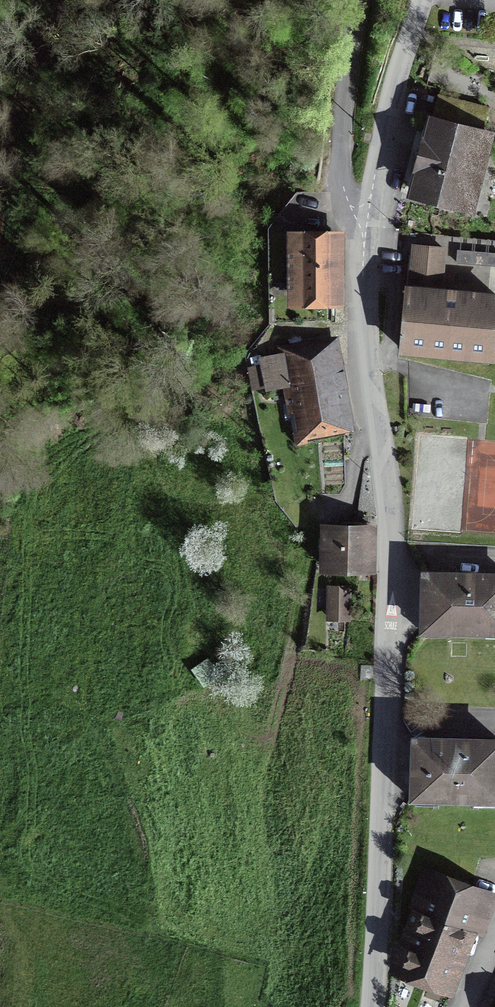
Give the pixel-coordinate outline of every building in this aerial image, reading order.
[(480,221),(494,164),(494,139),(446,126),(424,206),(480,221)] [(307,309),(343,310),(345,239),(309,238),(307,309)] [(404,355),(490,365),(494,316),(494,303),(410,294),(404,355)] [(346,355),(298,359),(305,439),(352,435),(346,355)] [(367,531),(333,532),(333,573),(367,573),(367,531)] [(422,580),(420,635),(494,638),(494,583),(422,580)] [(346,588),(328,588),(329,621),(346,621),(346,588)] [(417,745),(415,804),(494,806),(494,747),(417,745)] [(488,898),(439,880),(404,974),(454,992),(488,898)]
